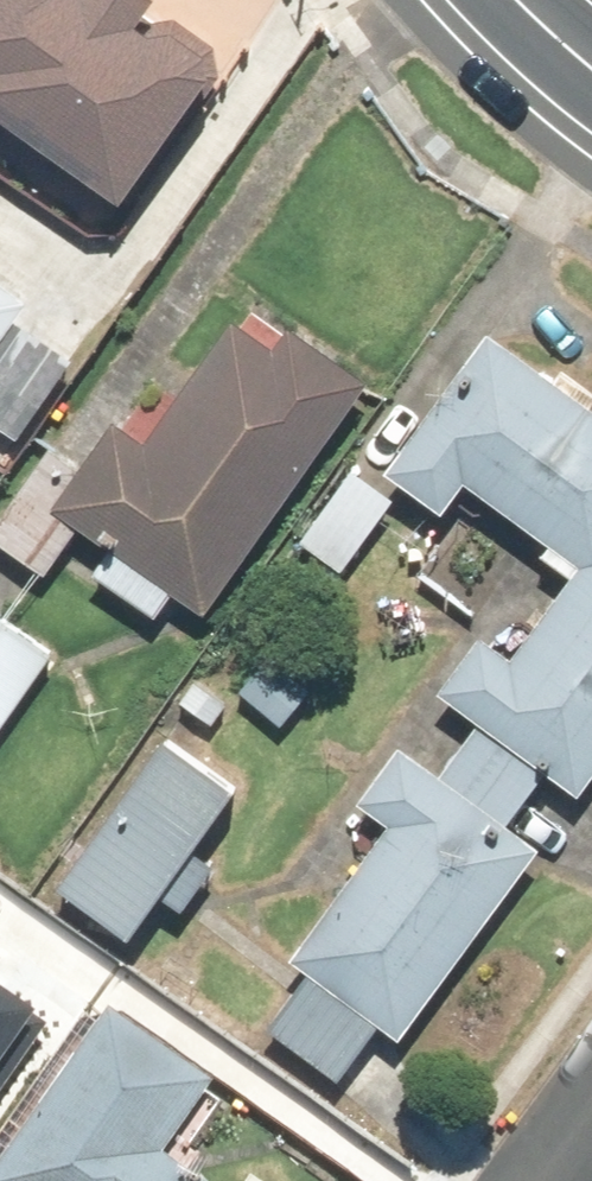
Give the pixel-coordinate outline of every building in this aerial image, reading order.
[(133,188),(212,60),(141,17),(151,0),(0,0),(0,106),(133,188)] [(16,440),(67,365),(6,324),(27,294),(0,276),(0,429),(16,440)] [(55,508),(207,614),(368,384),(289,329),(275,349),(232,319),(146,441),(116,421),(55,508)] [(536,769),(578,800),(591,780),(591,411),(488,336),(386,476),(444,518),(467,486),(575,563),(506,658),(477,637),(435,696),(471,723),(536,769)] [(395,503),(353,472),(301,543),(343,574),(395,503)] [(0,613),(0,735),(56,649),(0,613)] [(536,769),(471,723),(436,770),(401,745),(355,808),(384,828),(286,964),(306,979),(272,1027),(342,1077),(381,1023),(402,1039),(541,847),(501,818),(536,769)] [(150,744),(61,889),(133,933),(156,895),(191,917),(218,874),(191,857),(230,793),(150,744)] [(12,954),(0,947),(0,973),(12,954)] [(52,1017),(0,985),(0,1099),(52,1017)] [(6,1180),(184,1180),(163,1166),(212,1097),(113,1028),(6,1180)]
